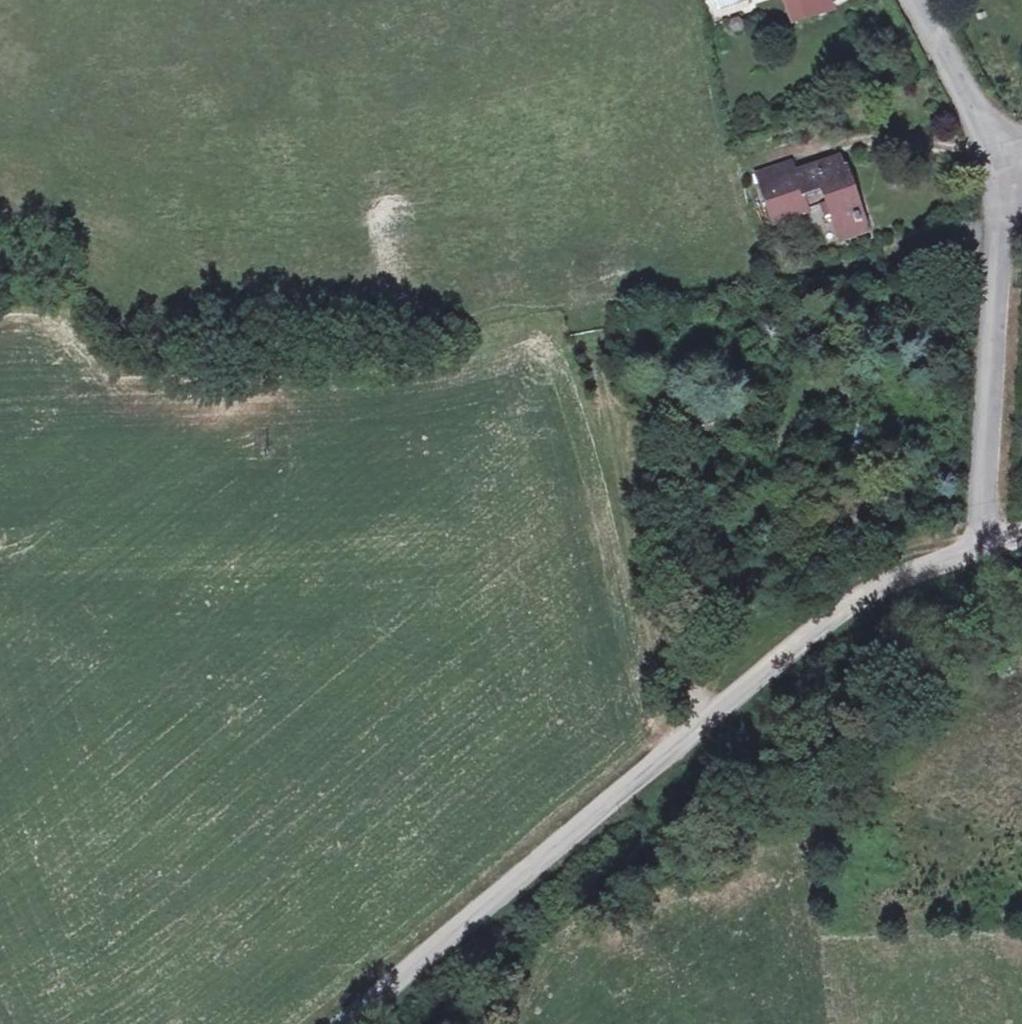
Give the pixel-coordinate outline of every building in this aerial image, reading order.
[(797,22),(831,10),(828,0),(789,0),(797,22)] [(761,187),(773,223),(820,208),(824,220),(832,217),(840,241),(863,232),(838,160),(795,175),(761,187)] [(756,173),(761,187),(795,175),(790,161),(756,173)]
